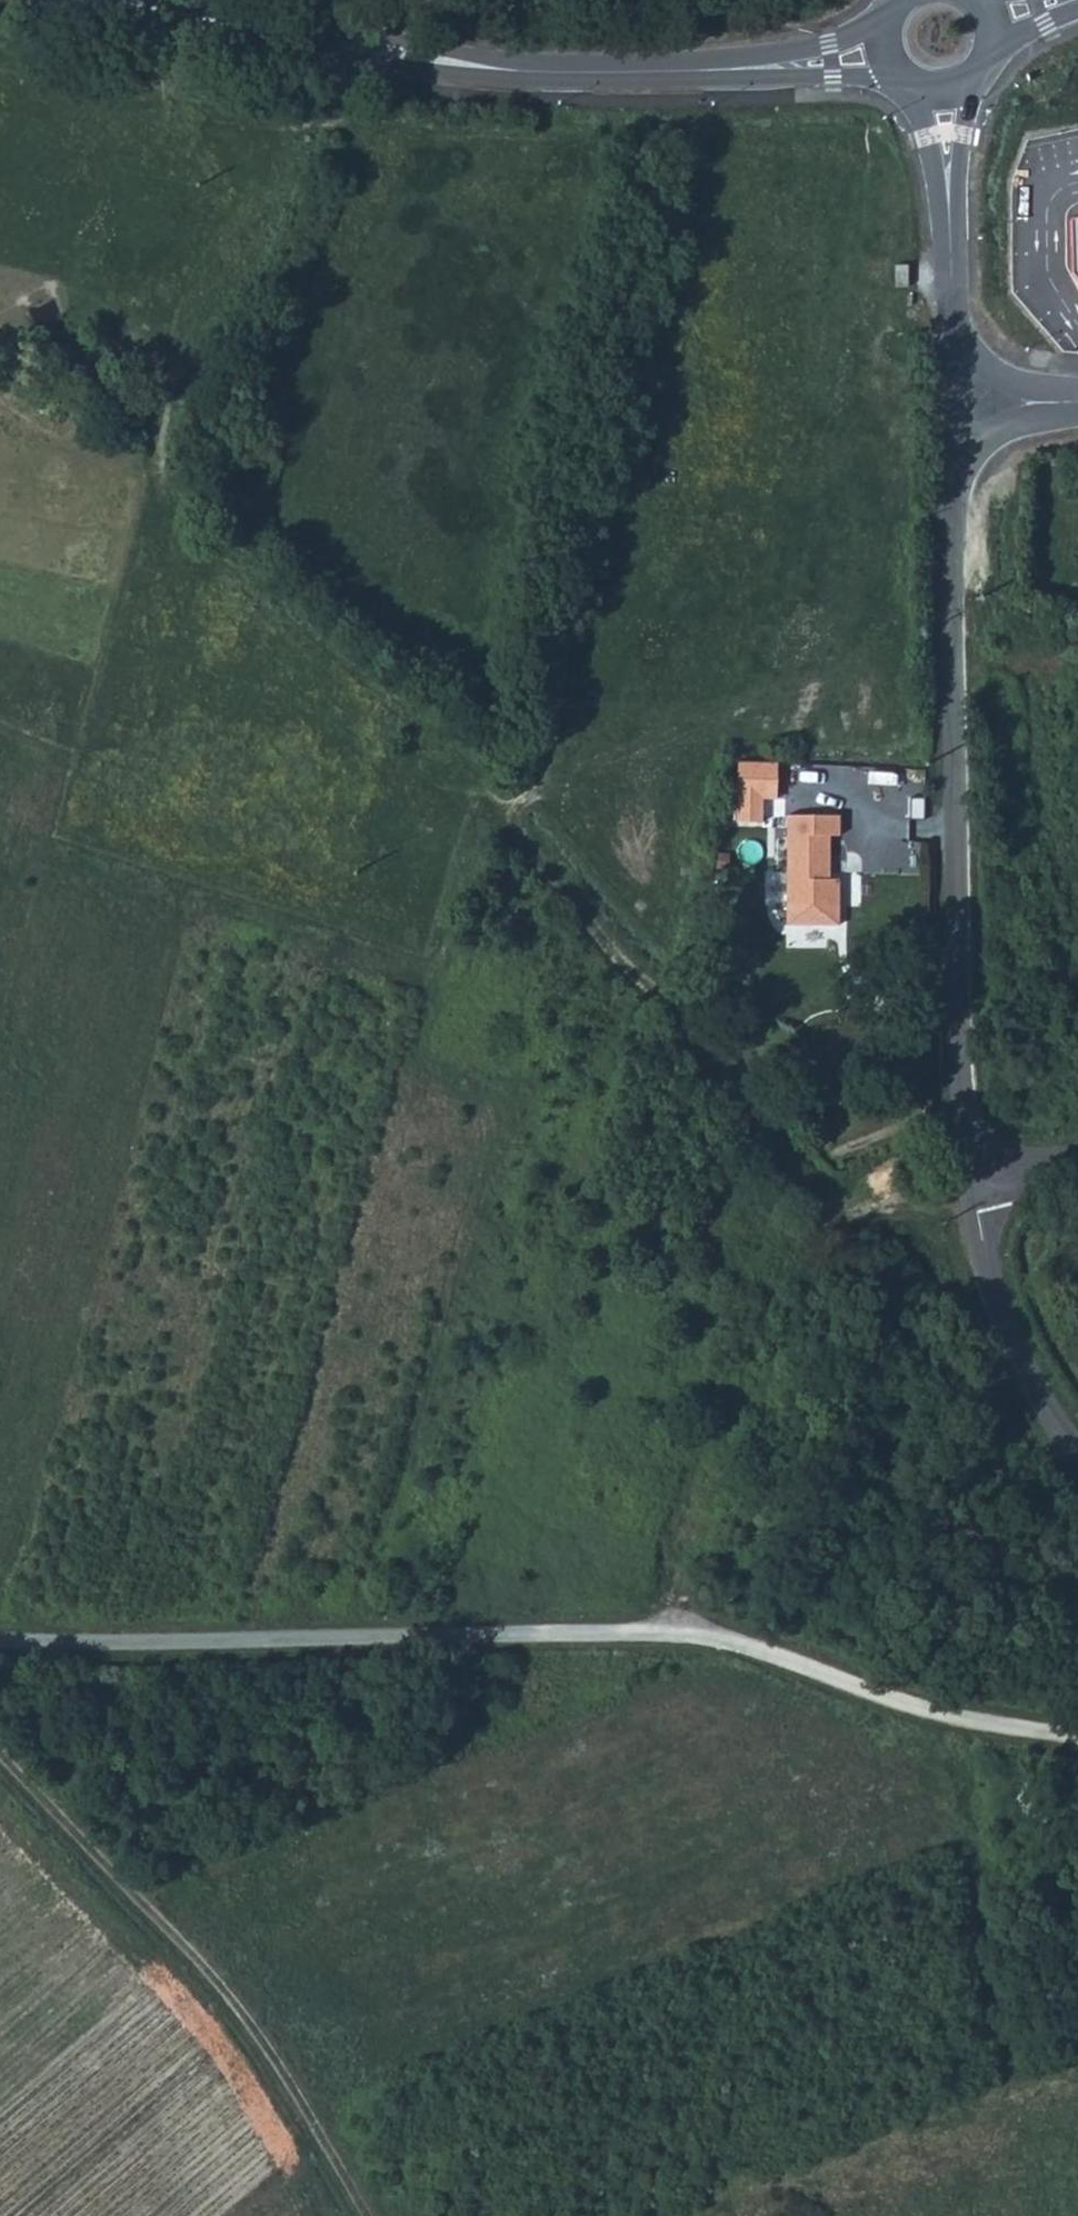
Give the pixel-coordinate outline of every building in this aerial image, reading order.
[(897,263),(897,285),(910,285),(910,263),(897,263)] [(912,329),(899,329),(899,344),(912,344),(912,329)] [(773,761),(733,761),(732,820),(757,821),(758,798),(773,797),(773,761)] [(784,852),(783,901),(837,901),(837,875),(829,876),(830,831),(838,830),(839,812),(785,810),(784,852)]
